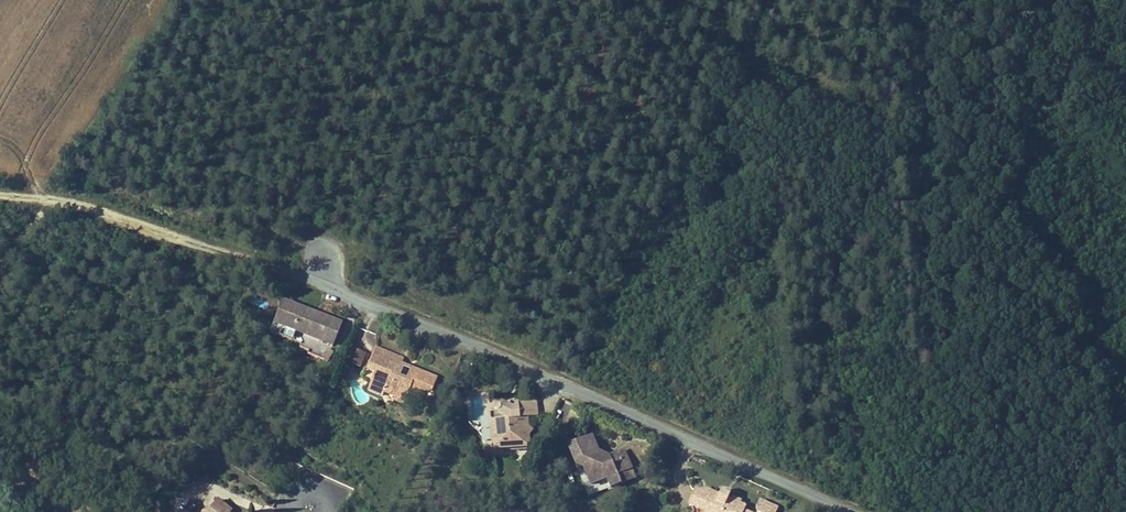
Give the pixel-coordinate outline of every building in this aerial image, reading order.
[(254,297),(252,305),(270,308),(271,300),(254,297)] [(293,301),(284,326),(312,336),(309,345),(316,346),(317,350),(336,355),(346,321),(328,316),(328,311),(293,301)] [(435,383),(442,385),(445,376),(435,372),(430,383),(410,375),(418,356),(388,345),(381,364),(389,367),(386,375),(399,380),(398,385),(407,389),(405,396),(415,401),(422,387),(430,392),(435,383)] [(361,367),(367,352),(351,346),(345,361),(361,367)] [(399,380),(386,375),(383,384),(396,388),(398,385),(399,380)] [(439,393),(442,385),(435,383),(430,392),(433,391),(439,393)] [(508,411),(501,412),(503,445),(538,443),(538,435),(544,427),(537,419),(536,415),(548,414),(547,399),(528,400),(524,405),(514,398),(508,405),(508,411)] [(575,441),(582,466),(589,464),(595,485),(611,480),(613,488),(632,482),(629,471),(636,469),(631,451),(616,455),(603,448),(600,434),(575,441)] [(589,464),(582,466),(590,495),(613,488),(611,480),(595,485),(589,464)] [(639,480),(636,469),(629,471),(632,482),(639,480)] [(695,503),(702,506),(709,492),(702,488),(695,503)] [(728,495),(724,494),(711,488),(709,492),(702,506),(712,510),(711,511),(720,511),(728,495)] [(720,511),(752,511),(750,511),(751,506),(745,503),(746,500),(738,498),(737,499),(733,497),(728,495),(720,511)] [(785,511),(765,502),(762,510),(763,511),(784,511),(785,511)]
